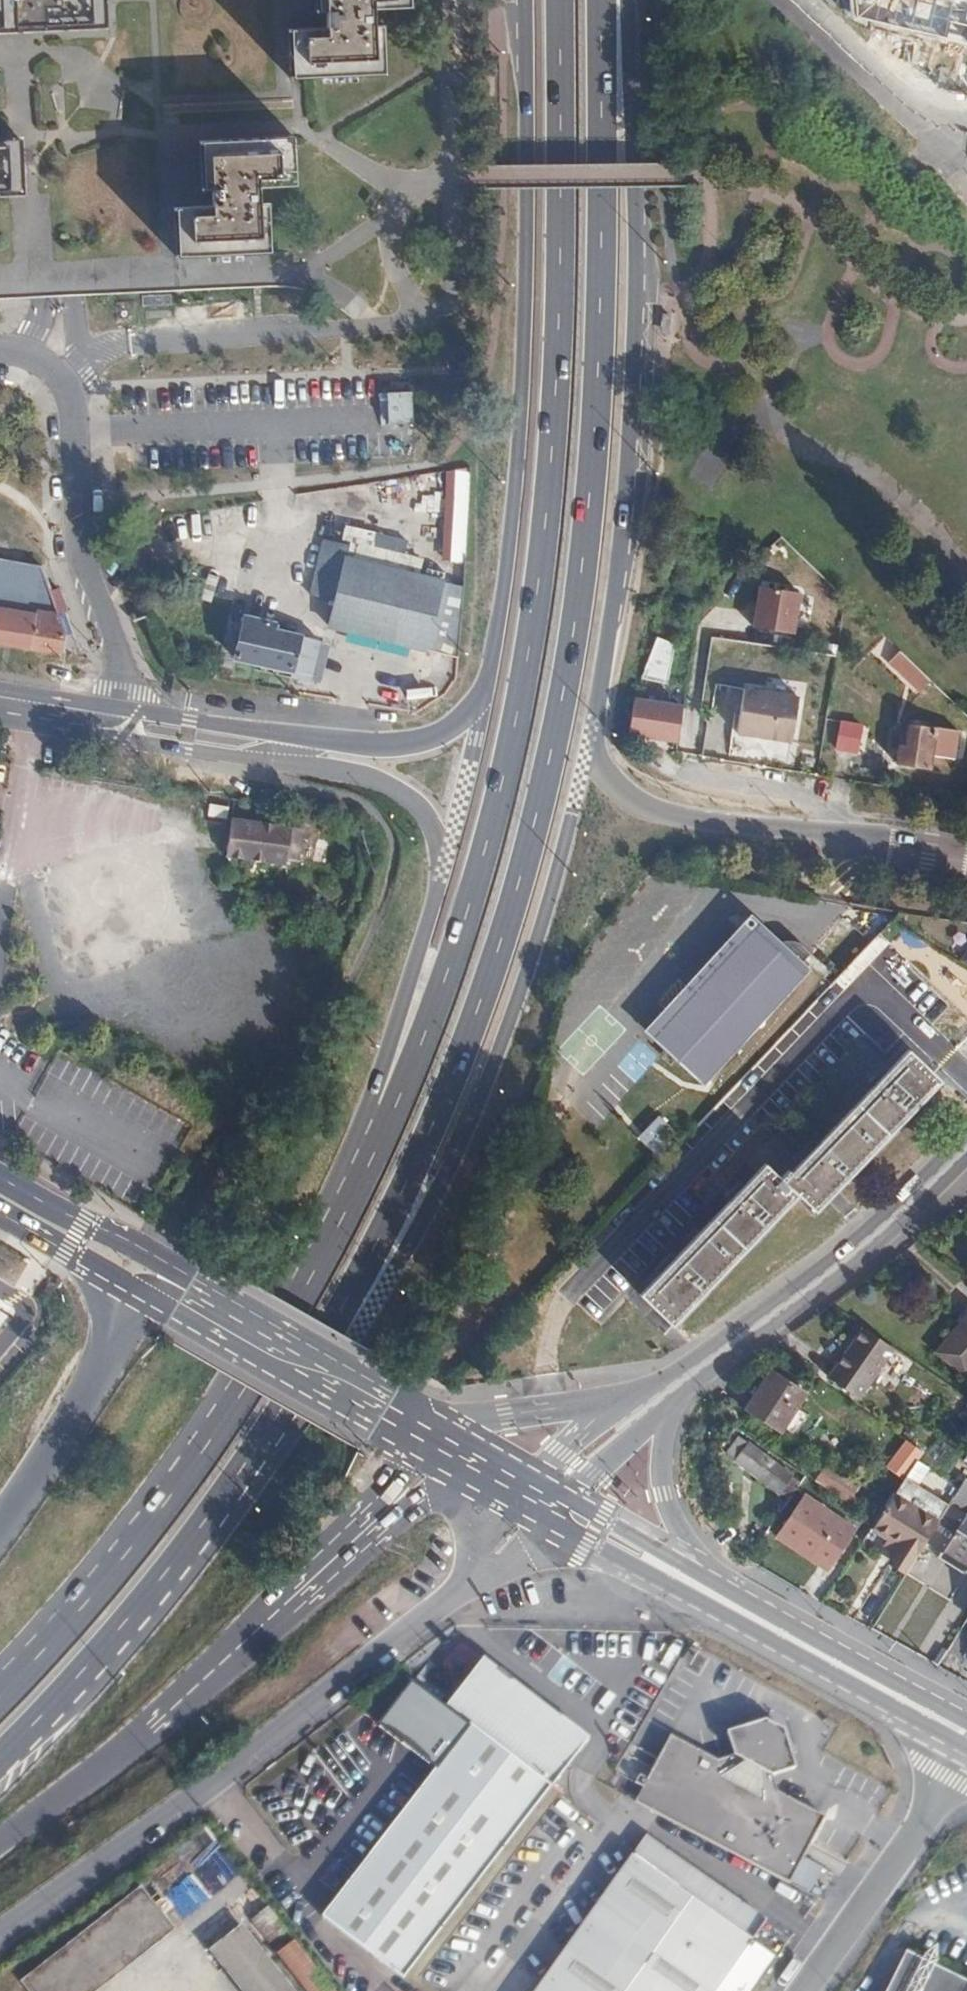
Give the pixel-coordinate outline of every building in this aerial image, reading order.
[(9,32),(111,28),(110,0),(0,0),(0,32),(9,32)] [(292,79),(385,76),(384,28),(373,28),(373,11),(411,10),(410,0),(317,0),(318,13),(328,14),(328,31),(290,32),(292,79)] [(854,17),(966,41),(966,0),(852,0),(854,17)] [(178,208),(181,258),(271,255),(269,205),(258,205),(258,189),(297,188),(295,139),(200,142),(202,192),(212,192),(212,207),(178,208)] [(23,195),(21,142),(0,143),(0,196),(23,195)] [(424,554),(443,554),(442,574),(465,575),(468,474),(447,473),(446,504),(426,503),(424,554)] [(409,547),(411,536),(387,532),(385,543),(409,547)] [(308,598),(335,604),(344,561),(346,549),(319,544),(308,598)] [(36,567),(0,560),(0,609),(32,615),(30,630),(28,639),(20,638),(18,650),(60,657),(64,633),(36,567)] [(335,604),(330,628),(427,649),(441,582),(344,561),(335,604)] [(458,655),(462,586),(441,582),(427,649),(458,655)] [(805,594),(760,587),(754,628),(798,635),(805,594)] [(275,625),(246,618),(235,661),(253,665),(252,670),(290,680),(291,677),(310,682),(320,644),(273,632),(275,625)] [(886,639),(873,652),(919,697),(932,683),(886,639)] [(680,652),(674,646),(661,660),(667,665),(680,652)] [(667,665),(661,660),(646,675),(659,685),(673,671),(667,665)] [(798,699),(744,690),(737,735),(791,743),(798,699)] [(636,733),(675,741),(681,708),(641,701),(636,733)] [(956,760),(960,731),(912,722),(910,736),(906,735),(900,764),(933,770),(936,756),(956,760)] [(867,730),(839,726),(834,751),(863,756),(867,730)] [(302,829),(230,818),(224,855),(282,865),(283,859),(297,861),(302,829)] [(700,1006),(761,938),(759,936),(750,945),(737,933),(672,1002),(674,1004),(665,1015),(655,1006),(636,1027),(661,1050),(700,1006)] [(765,942),(761,938),(700,1006),(733,1036),(745,1023),(748,1025),(751,1025),(754,1023),(755,1021),(756,1018),(755,1014),(754,1013),(808,955),(785,935),(779,935),(774,935),(769,938),(765,942)] [(733,1036),(700,1006),(661,1050),(692,1080),(712,1059),(706,1054),(717,1042),(723,1047),(733,1036)] [(765,1165),(638,1295),(671,1326),(799,1196),(814,1211),(941,1081),(907,1048),(789,1171),(787,1169),(778,1178),(765,1165)] [(58,1054),(45,1078),(177,1152),(190,1129),(58,1054)] [(658,1117),(638,1140),(656,1156),(676,1133),(658,1117)] [(932,1353),(958,1376),(966,1367),(966,1318),(932,1353)] [(890,1351),(860,1328),(823,1377),(853,1399),(890,1351)] [(770,1373),(744,1412),(784,1438),(810,1398),(770,1373)] [(746,1447),(734,1463),(775,1493),(787,1477),(746,1447)] [(852,1481),(818,1460),(807,1477),(841,1498),(852,1481)] [(910,1477),(929,1500),(943,1489),(923,1467),(910,1477)] [(937,1527),(925,1545),(940,1555),(936,1561),(965,1579),(966,1576),(966,1481),(961,1489),(937,1527)] [(848,1526),(797,1492),(775,1526),(826,1559),(848,1526)] [(896,1501),(892,1507),(876,1532),(891,1542),(901,1548),(896,1556),(893,1560),(909,1571),(925,1545),(937,1527),(896,1501)] [(826,1559),(775,1526),(769,1534),(820,1567),(826,1559)] [(901,1548),(891,1542),(886,1550),(896,1556),(901,1548)] [(403,1979),(589,1740),(484,1659),(447,1706),(414,1680),(384,1717),(443,1763),(323,1916),(403,1979)] [(826,1818),(779,1794),(772,1776),(797,1769),(785,1730),(767,1721),(728,1733),(736,1757),(718,1761),(673,1737),(638,1802),(716,1845),(791,1885),(826,1818)] [(779,1961),(753,1942),(768,1922),(649,1838),(634,1858),(613,1843),(554,1925),(523,1967),(544,1983),(538,1990),(757,1990),(779,1961)] [(30,1990),(95,1990),(174,1929),(142,1889),(24,1982),(30,1990)] [(268,1908),(253,1920),(272,1944),(287,1932),(268,1908)] [(213,1950),(246,1990),(295,1990),(244,1926),(213,1950)] [(309,1990),(333,1990),(295,1943),(280,1954),(309,1990)] [(908,1952),(889,1990),(966,1990),(966,1981),(908,1952)]
